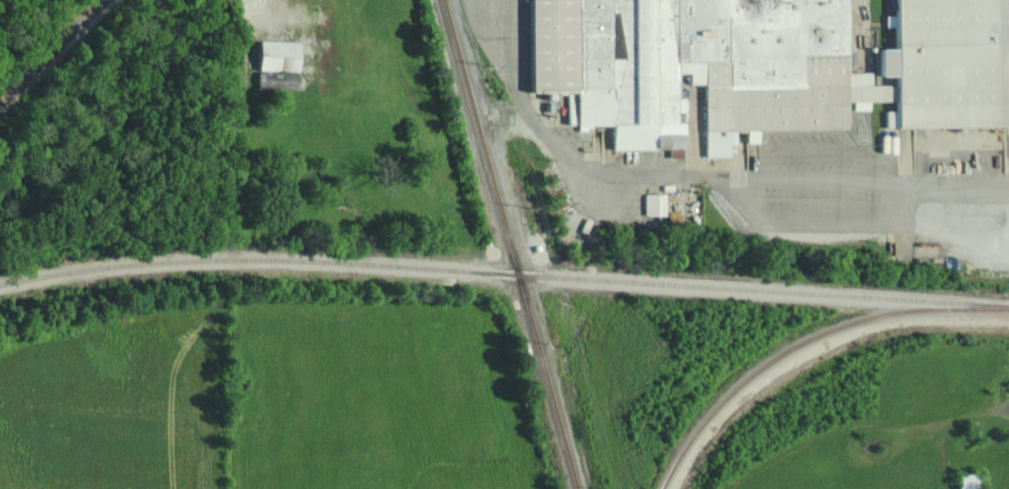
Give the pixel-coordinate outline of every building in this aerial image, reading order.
[(525,93),(524,0),(847,0),(847,71),(869,71),(870,84),(893,83),(893,74),(878,74),(878,49),(893,49),(892,0),(1008,0),(1008,125),(894,126),(894,101),(846,101),(847,130),(727,131),(727,156),(704,157),(703,83),(688,83),(688,70),(672,70),(672,97),(682,97),(683,111),(674,111),(674,121),(683,121),(683,133),(678,133),(678,148),(609,149),(609,125),(564,125),(564,93),(525,93)] [(298,41),(257,40),(256,70),(255,88),(297,89),(298,41)] [(664,215),(664,194),(643,194),(643,215),(664,215)]
